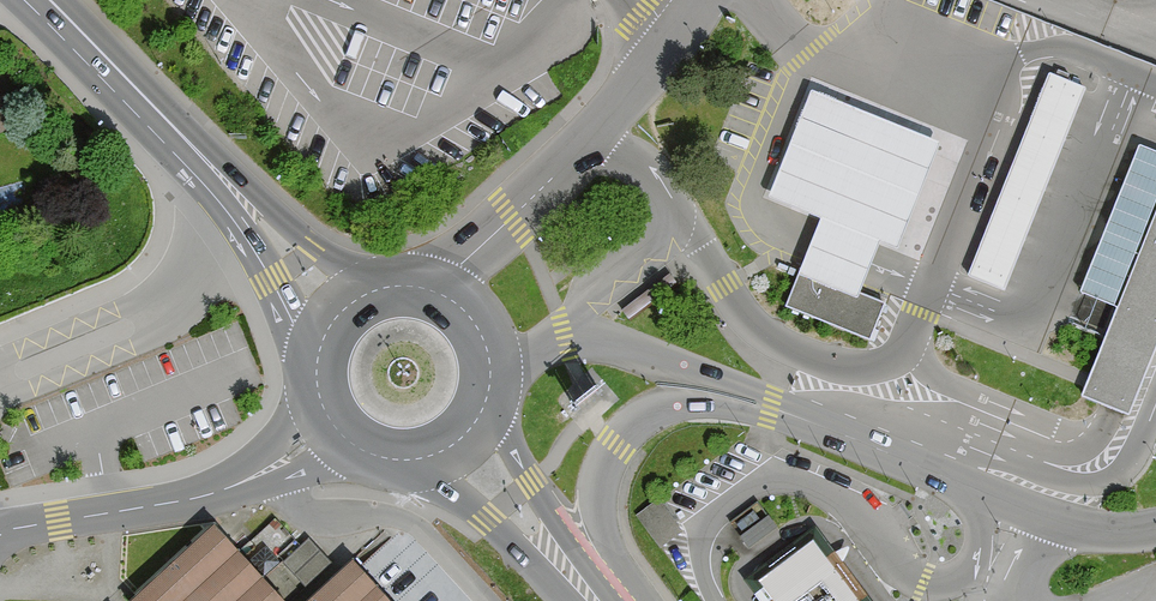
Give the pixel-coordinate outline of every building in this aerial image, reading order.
[(968,280),(1004,295),(1086,91),(1050,76),(968,280)] [(941,141),(812,90),(769,197),(821,217),(798,273),(857,296),(880,240),(898,248),(941,141)] [(1155,215),(1155,155),(1139,148),(1079,297),(1117,312),(1155,215)] [(1117,312),(1081,400),(1111,412),(1130,419),(1155,354),(1155,215),(1117,312)] [(886,306),(800,272),(784,311),(870,345),(886,306)] [(672,275),(622,313),(628,322),(679,284),(672,275)] [(760,500),(734,518),(742,529),(768,510),(760,500)] [(659,502),(638,516),(662,549),(683,534),(659,502)] [(133,600),(286,600),(216,524),(136,596),(132,600),(133,600)] [(272,569),(302,600),(341,564),(311,533),(272,569)] [(814,539),(759,579),(775,600),(860,600),(814,539)] [(355,561),(311,600),(391,600),(355,561)]
